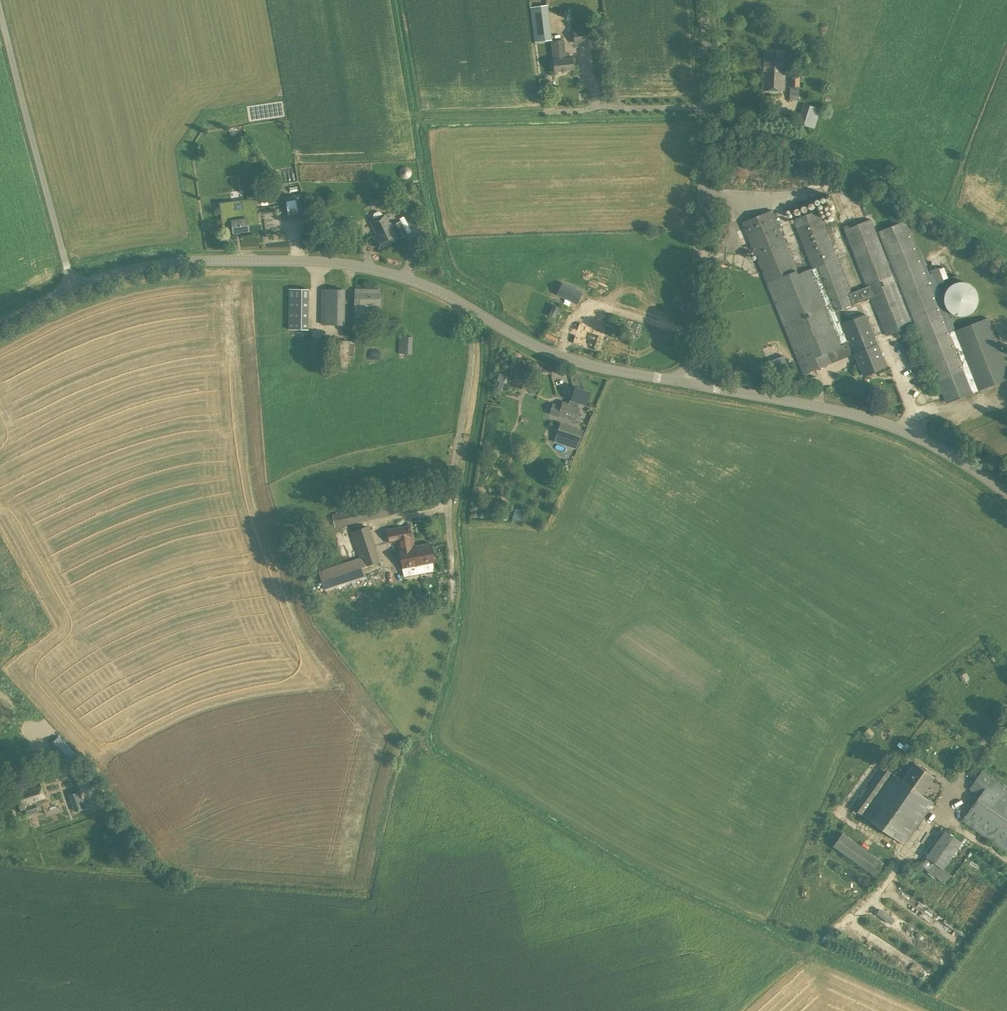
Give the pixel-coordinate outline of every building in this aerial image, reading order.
[(551,41),(548,5),(530,7),(534,43),(551,41)] [(592,44),(590,30),(573,31),(575,46),(592,44)] [(565,40),(551,42),(554,73),(573,71),(572,59),(567,59),(565,40)] [(763,58),(763,66),(762,90),(784,90),(785,67),(785,58),(763,58)] [(804,70),(790,70),(789,101),(799,101),(800,76),(804,76),(804,70)] [(813,119),(812,104),(803,105),(805,125),(815,124),(815,119),(813,119)] [(412,174),(412,173),(412,172),(411,171),(411,170),(411,169),(410,168),(409,167),(408,167),(407,166),(405,166),(404,166),(403,167),(402,167),(401,168),(401,169),(400,169),(400,170),(399,171),(399,172),(399,173),(399,174),(399,175),(400,176),(401,177),(402,178),(403,178),(404,179),(405,179),(407,179),(408,178),(409,178),(410,177),(411,176),(411,175),(412,174)] [(303,217),(301,204),(299,195),(282,198),(283,207),(285,220),(303,217)] [(862,196),(835,206),(843,229),(865,285),(867,284),(872,296),(887,334),(900,367),(925,357),(912,324),(895,282),(887,262),(871,219),(862,196)] [(249,231),(249,223),(257,222),(254,200),(244,201),(245,210),(233,211),(232,202),(221,204),(224,226),(233,225),(233,233),(249,231)] [(412,231),(422,226),(411,204),(400,209),(412,231)] [(773,210),(741,222),(757,260),(746,265),(756,289),(767,285),(773,301),(803,375),(832,363),(854,353),(863,375),(886,366),(877,343),(866,313),(846,321),(841,308),(829,313),(811,267),(793,220),(792,220),(791,216),(786,204),(773,210)] [(805,215),(793,220),(811,267),(837,257),(822,220),(818,210),(805,215)] [(374,219),(370,221),(377,234),(373,236),(379,248),(399,238),(407,234),(400,221),(395,224),(394,221),(390,224),(385,214),(383,215),(382,213),(380,212),(378,211),(374,213),(373,216),(373,218),(374,219)] [(878,231),(889,261),(887,262),(895,282),(897,281),(914,324),(937,382),(946,403),(971,393),(971,392),(976,390),(977,391),(1006,379),(1006,371),(986,319),(955,331),(937,285),(945,282),(943,279),(947,278),(943,267),(939,269),(938,267),(930,270),(931,273),(927,275),(908,229),(905,220),(878,231)] [(837,257),(811,267),(829,313),(841,308),(872,296),(867,284),(865,285),(850,291),(837,257)] [(980,297),(980,296),(980,294),(980,293),(980,291),(979,290),(979,288),(978,287),(977,285),(976,284),(975,283),(974,282),(972,281),(971,280),(970,280),(968,279),(966,279),(965,279),(963,278),(962,279),(960,279),(959,279),(957,280),(956,280),(954,281),(953,282),(952,283),(951,284),(950,285),(949,287),(948,288),(947,290),(947,291),(947,293),(946,294),(946,296),(946,297),(947,299),(947,301),(948,302),(948,303),(949,305),(950,306),(951,307),(952,308),(954,309),(955,310),(956,311),(958,311),(959,312),(961,312),(963,312),(964,312),(966,312),(967,312),(969,311),(970,311),(972,310),(973,309),(974,308),(976,307),(977,306),(977,305),(978,303),(979,302),(980,301),(980,299),(980,297)] [(559,295),(568,300),(576,303),(577,301),(582,292),(564,284),(559,295)] [(307,289),(289,288),(289,329),(307,330),(307,289)] [(322,325),(346,326),(347,289),(323,289),(322,325)] [(380,290),(355,289),(355,307),(355,319),(370,319),(371,307),(380,307),(380,290)] [(548,315),(555,318),(560,307),(553,304),(548,315)] [(607,317),(605,324),(613,327),(615,320),(607,317)] [(602,325),(591,321),(590,325),(580,322),(573,343),(594,350),(601,329),(602,325)] [(544,340),(554,345),(562,329),(552,324),(544,340)] [(412,354),(413,336),(399,336),(398,353),(412,354)] [(355,341),(332,340),(330,366),(347,367),(348,365),(353,365),(355,341)] [(499,381),(495,391),(500,393),(503,382),(506,375),(499,373),(496,380),(499,381)] [(562,400),(561,406),(553,404),(549,414),(557,417),(558,415),(576,421),(581,406),(579,405),(580,402),(586,404),(590,392),(575,387),(571,399),(570,398),(569,402),(562,400)] [(579,442),(583,431),(560,424),(557,435),(571,440),(569,446),(576,449),(578,442),(579,442)] [(332,515),(335,527),(396,514),(393,502),(332,515)] [(512,518),(522,521),(525,511),(515,508),(512,518)] [(318,570),(324,589),(367,575),(372,574),(382,571),(379,561),(367,523),(349,528),(358,558),(318,570)] [(435,562),(431,543),(415,546),(415,544),(413,544),(409,525),(387,529),(389,542),(402,540),(404,546),(399,547),(403,571),(412,569),(413,574),(420,573),(419,565),(435,562)] [(868,728),(863,732),(867,737),(872,733),(868,728)] [(60,736),(51,744),(56,751),(66,743),(60,736)] [(933,777),(914,763),(902,781),(891,773),(883,767),(852,809),(904,844),(934,803),(921,794),(933,777)] [(968,789),(979,796),(961,821),(1006,852),(1006,851),(1006,788),(982,770),(968,789)] [(10,792),(17,811),(24,808),(26,816),(39,812),(37,804),(46,801),(45,797),(39,781),(18,790),(10,792)] [(71,795),(75,806),(86,802),(83,791),(71,795)] [(44,804),(51,822),(67,816),(61,798),(44,804)] [(75,812),(71,801),(64,803),(67,814),(75,812)] [(972,850),(944,830),(925,856),(926,857),(920,866),(944,883),(950,875),(953,877),(972,850)] [(883,862),(842,834),(832,846),(873,876),(883,862)]
